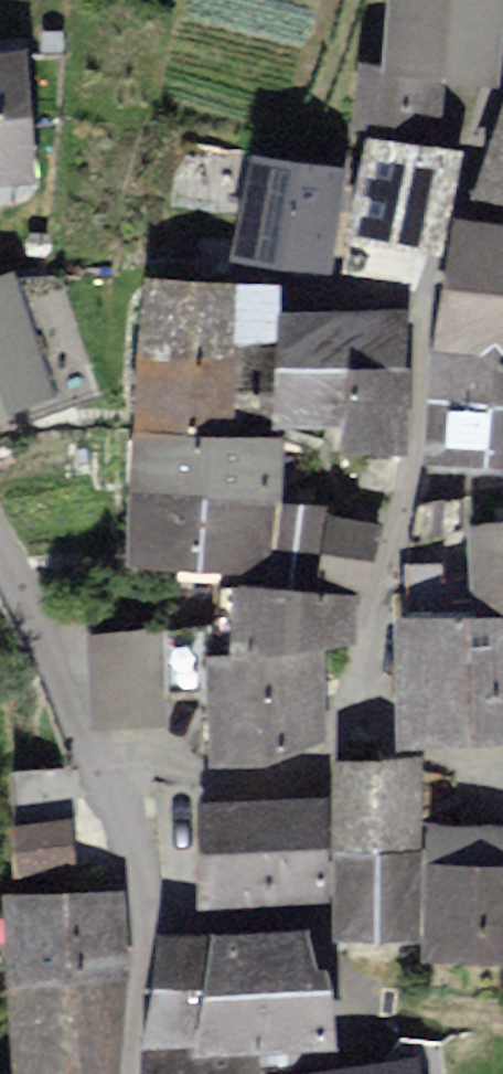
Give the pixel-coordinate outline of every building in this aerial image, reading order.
[(386,65),(495,75),(502,0),(392,0),(386,65)] [(0,56),(0,179),(32,176),(21,54),(0,56)] [(458,84),(362,68),(353,123),(450,138),(458,84)] [(485,190),(502,194),(502,113),(485,190)] [(447,187),(454,155),(372,137),(351,230),(423,246),(437,185),(447,187)] [(338,172),(256,159),(241,254),(323,267),(338,172)] [(453,225),(440,352),(502,358),(502,229),(453,225)] [(56,282),(20,294),(15,279),(0,284),(0,406),(30,396),(35,412),(94,392),(56,282)] [(147,279),(143,349),(234,354),(234,349),(235,340),(274,342),(276,311),(277,286),(147,279)] [(274,342),(269,419),(348,423),(351,365),(408,368),(410,319),(276,311),(274,342)] [(234,354),(143,349),(138,427),(229,433),(231,412),(234,354)] [(268,351),(234,349),(234,354),(231,412),(264,414),(268,351)] [(440,352),(436,396),(502,403),(502,358),(440,352)] [(347,445),(403,448),(408,368),(351,365),(348,423),(347,445)] [(430,453),(502,460),(502,403),(436,396),(430,453)] [(229,433),(138,427),(135,490),(271,498),(274,435),(229,433)] [(310,570),(314,500),(271,498),(135,490),(131,560),(267,568),(310,570)] [(374,528),(334,519),(321,575),(362,584),(374,528)] [(477,611),(502,610),(502,526),(473,527),(477,611)] [(232,627),(233,651),(318,648),(352,647),(350,592),(231,596),(232,627)] [(477,611),(401,614),(406,738),(502,734),(502,610),(477,611)] [(210,680),(209,652),(233,651),(232,627),(93,633),(96,719),(166,716),(165,682),(210,680)] [(322,743),(320,687),(318,648),(233,651),(209,652),(210,680),(212,759),(269,757),(268,745),(306,744),(322,743)] [(411,762),(338,762),(339,933),(413,932),(411,762)] [(70,869),(67,819),(76,819),(74,772),(15,775),(17,824),(13,824),(15,871),(70,869)] [(321,800),(201,803),(203,901),(324,898),(321,800)] [(422,824),(423,960),(502,960),(502,824),(422,824)] [(113,891),(9,896),(13,980),(117,975),(113,891)] [(159,939),(143,1046),(252,1050),(329,1044),(323,970),(306,972),(306,967),(303,927),(223,934),(210,934),(210,935),(159,939)] [(117,975),(13,980),(18,1073),(122,1073),(117,975)] [(386,1062),(306,1073),(444,1073),(441,1048),(404,1040),(386,1062)] [(252,1050),(143,1046),(143,1073),(254,1073),(252,1050)]
